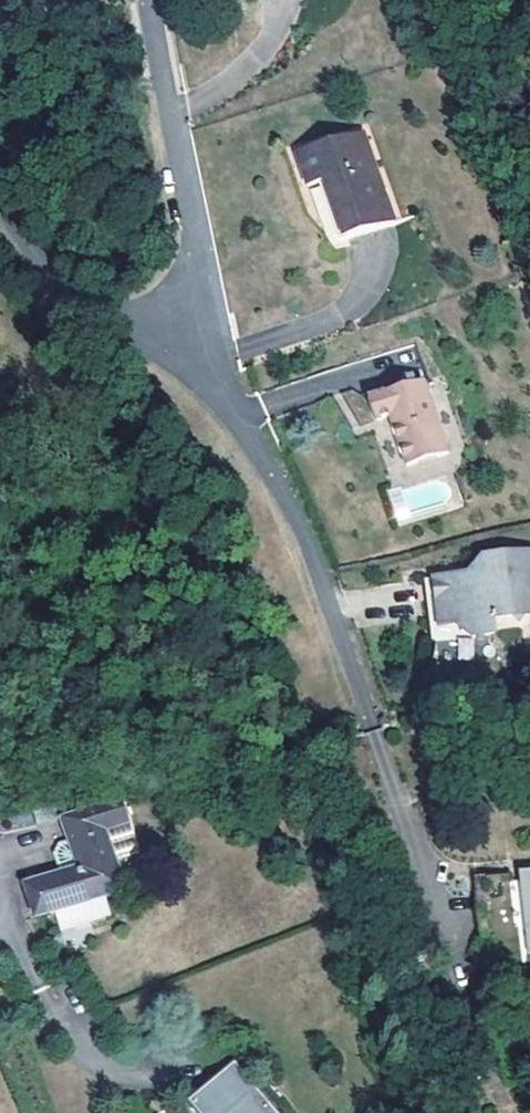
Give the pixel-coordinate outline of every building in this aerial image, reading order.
[(335,180),(355,236),(403,220),(372,132),(305,154),(317,187),(335,180)] [(392,422),(410,473),(453,459),(430,384),(372,403),(380,425),(392,422)] [(449,640),(508,631),(506,617),(525,613),(529,616),(529,551),(497,556),(499,570),(439,579),(449,640)] [(62,814),(68,836),(101,828),(95,805),(62,814)] [(101,828),(68,836),(78,870),(36,884),(47,915),(113,895),(105,862),(110,859),(101,828)] [(479,943),(524,938),(527,959),(529,958),(529,869),(473,878),(479,943)] [(269,1095),(256,1108),(239,1091),(218,1108),(222,1112),(286,1112),(269,1095)]
